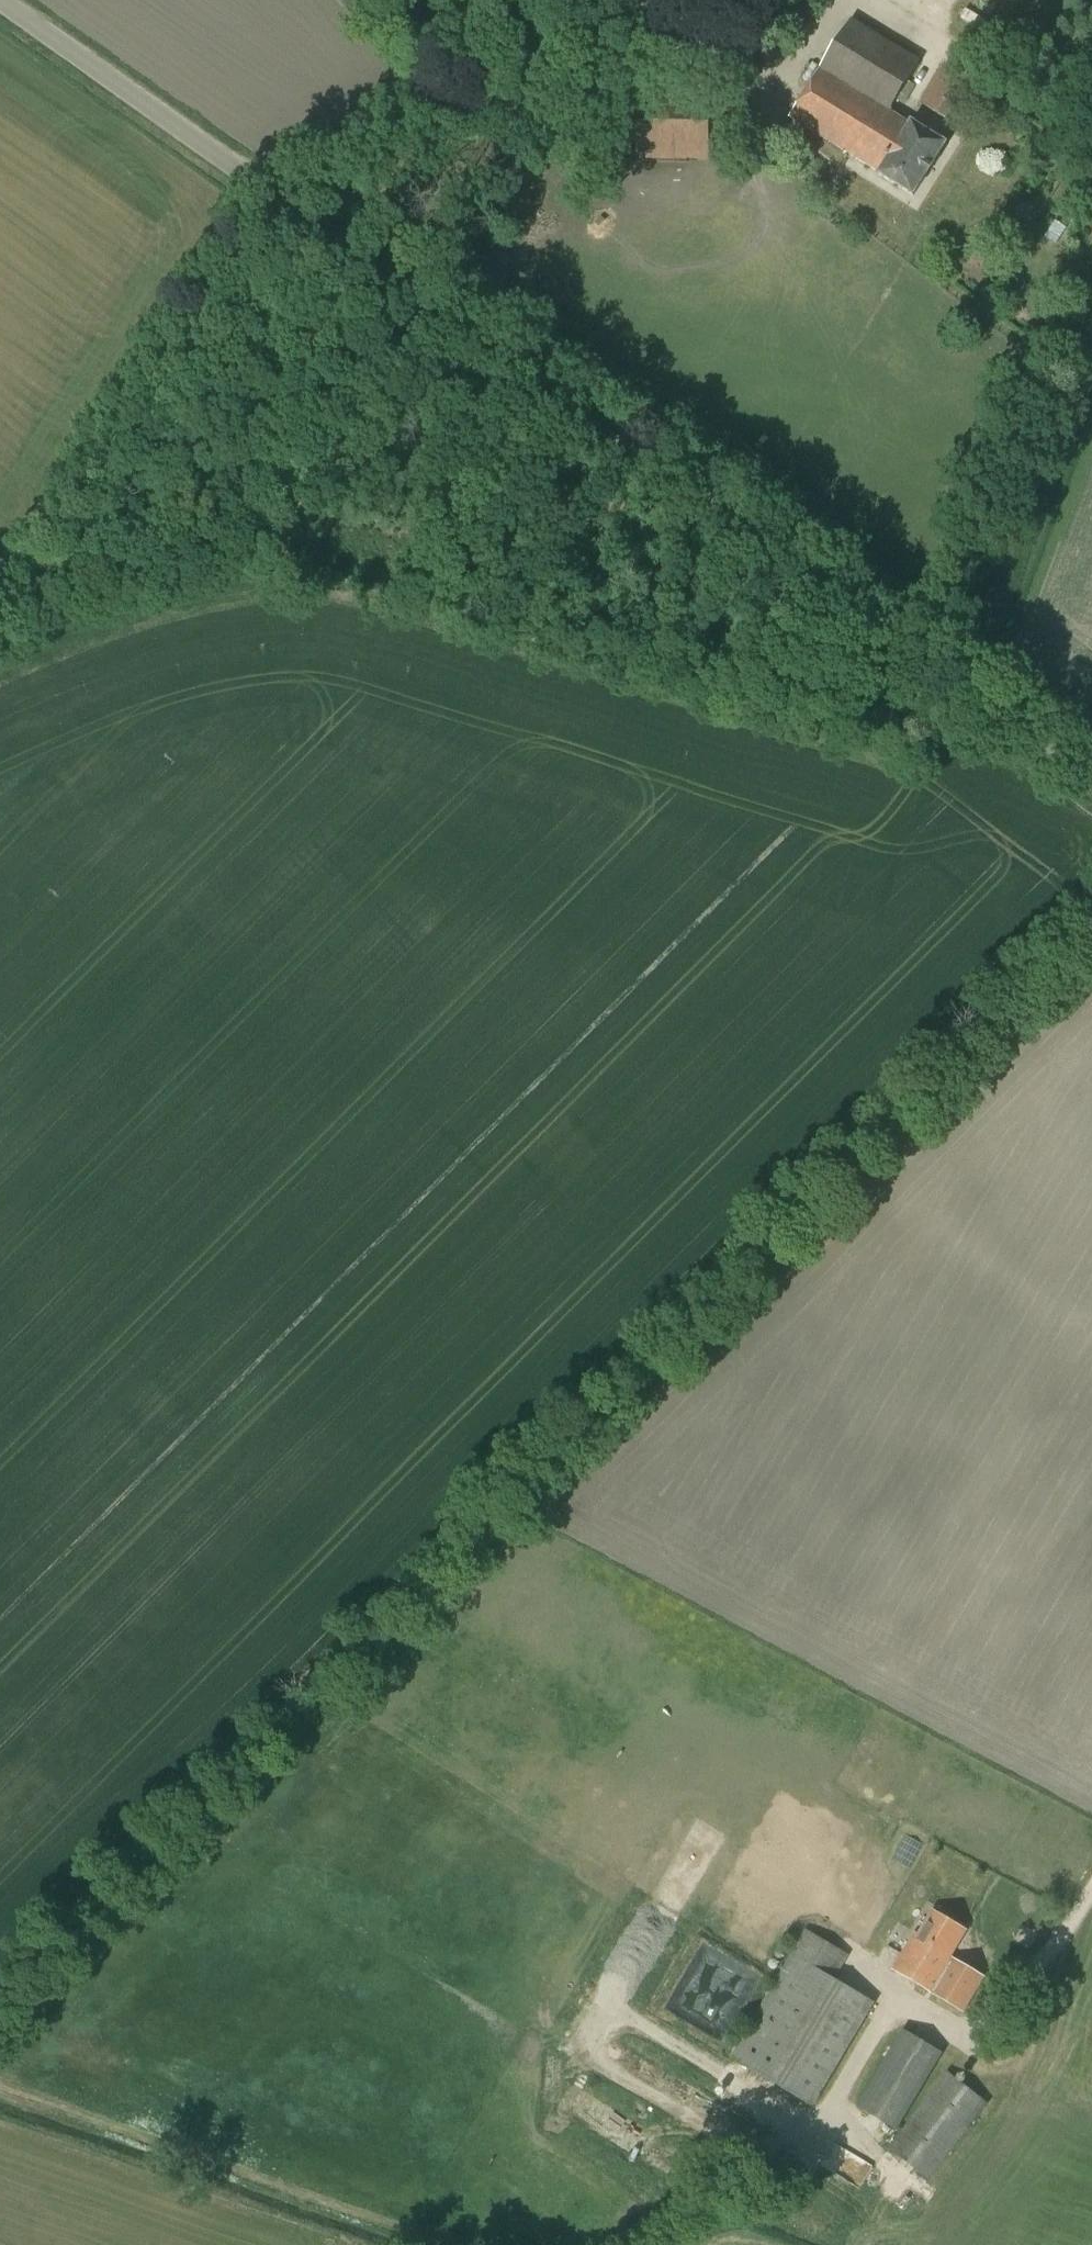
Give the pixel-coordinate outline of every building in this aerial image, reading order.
[(878,175),(913,197),(946,145),(911,123),(910,125),(890,112),(921,62),(850,19),(789,119),(879,174),(878,175)] [(639,64),(636,160),(709,162),(710,65),(639,64)] [(923,105),(954,126),(963,112),(970,117),(987,92),(949,66),(923,105)] [(915,1932),(892,1969),(961,2011),(981,1978),(948,1958),(964,1931),(931,1912),(917,1934),(915,1932)] [(849,1956),(804,1929),(728,2058),(813,2108),(875,2005),(836,1980),(849,1956)] [(942,2053),(910,2035),(902,2030),(857,2107),(896,2130),(942,2053)] [(947,2071),(888,2149),(929,2180),(988,2104),(947,2071)]
